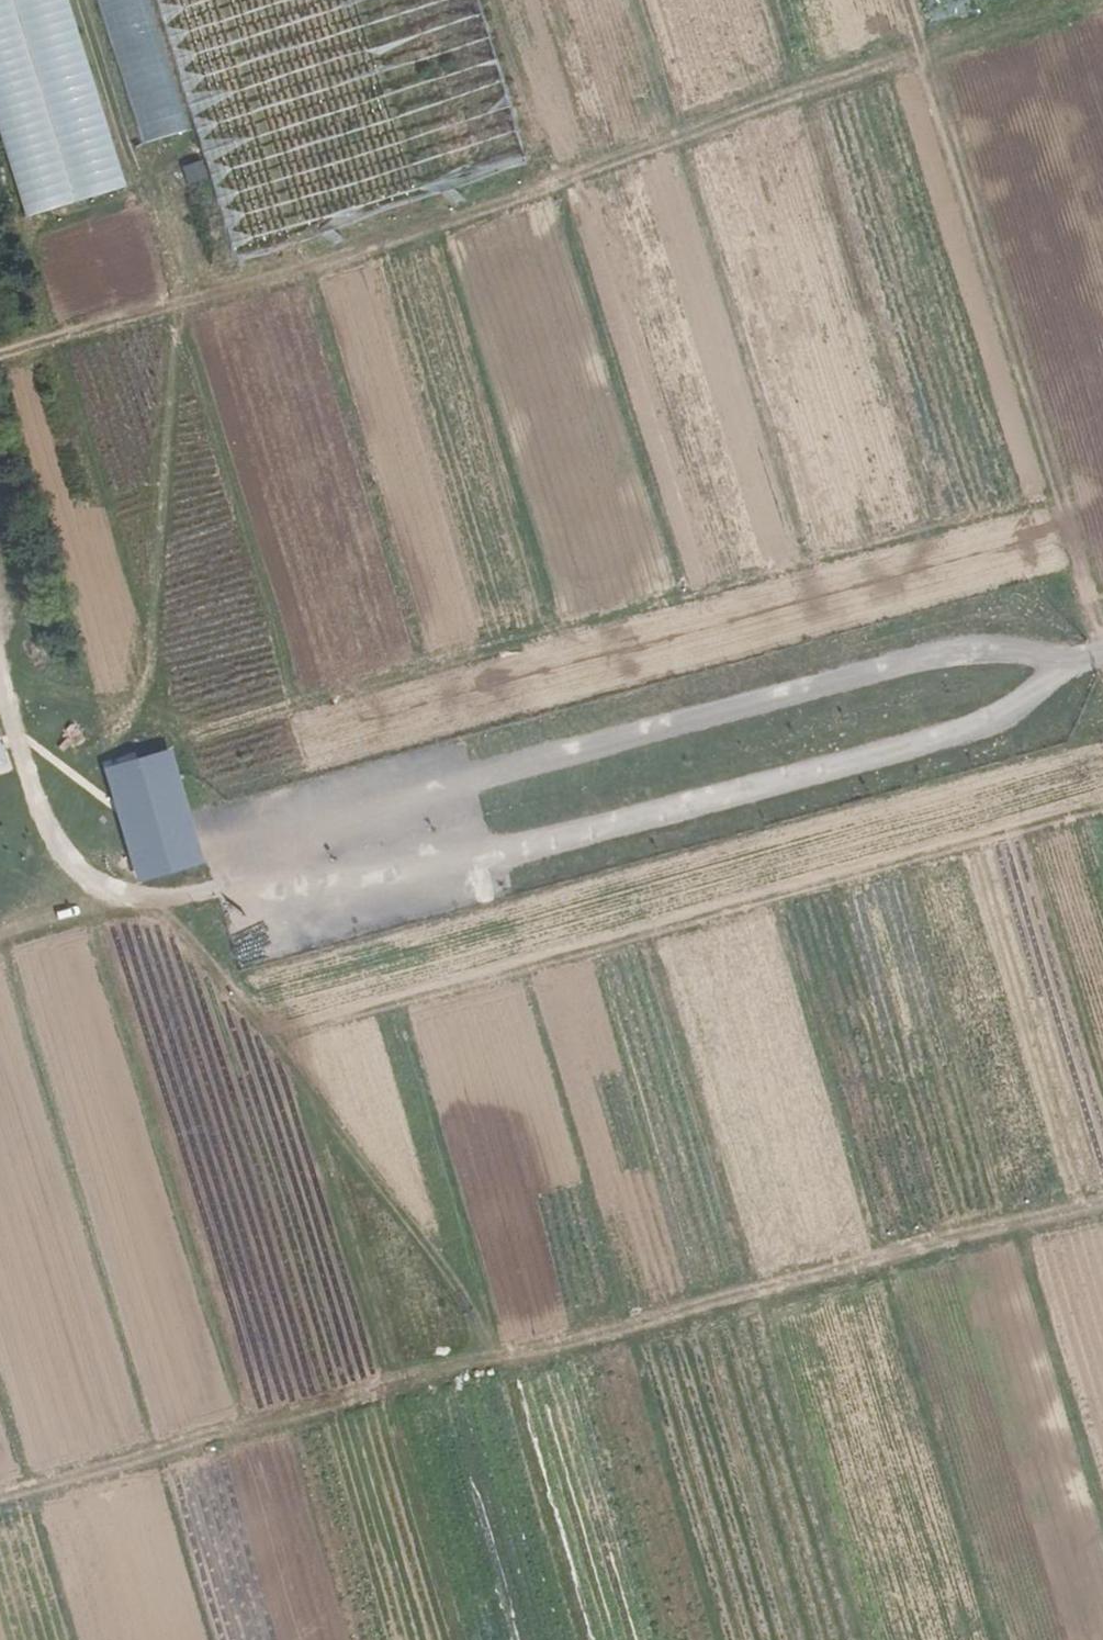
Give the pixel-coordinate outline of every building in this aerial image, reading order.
[(67,0),(0,0),(0,127),(30,221),(126,185),(67,0)] [(141,144),(184,126),(144,0),(98,0),(141,144)] [(524,166),(474,0),(155,0),(237,261),(524,166)]
